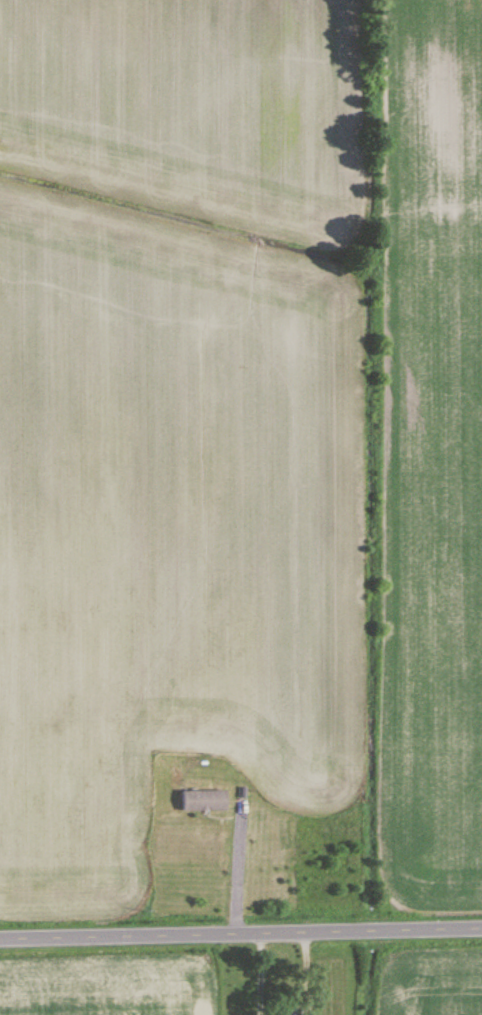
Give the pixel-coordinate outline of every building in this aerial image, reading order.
[(226,810),(226,791),(182,791),(182,810),(226,810)]
